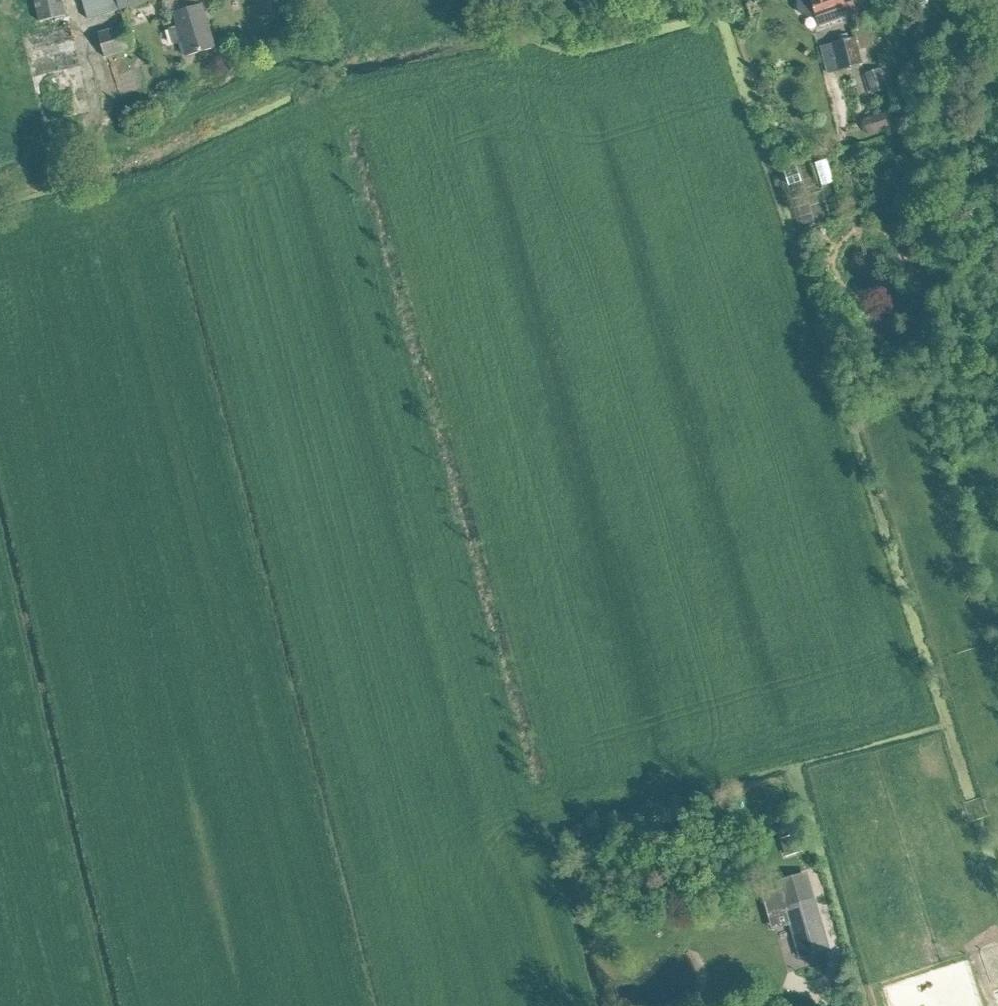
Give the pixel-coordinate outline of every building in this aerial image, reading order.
[(68,15),(64,0),(37,0),(43,21),(68,15)] [(88,19),(153,0),(83,0),(88,19)] [(198,6),(196,0),(176,0),(179,12),(174,13),(177,25),(169,28),(174,45),(182,43),(186,56),(215,47),(202,5),(198,6)] [(798,1),(798,3),(798,5),(798,6),(798,8),(798,9),(799,11),(800,12),(801,13),(803,14),(804,15),(806,16),(808,16),(810,16),(811,16),(813,15),(814,14),(819,28),(858,14),(853,0),(842,0),(799,0),(798,1)] [(105,58),(133,50),(126,25),(98,32),(105,58)] [(838,70),(863,64),(856,37),(831,43),(838,70)] [(882,73),(880,68),(865,72),(872,94),(886,89),(894,113),(901,111),(900,109),(911,106),(906,93),(896,96),(888,71),(882,73)] [(870,135),(895,127),(890,111),(865,119),(870,135)] [(976,765),(988,760),(984,749),(972,753),(976,765)] [(801,851),(802,829),(785,828),(784,850),(801,851)] [(828,948),(813,897),(804,869),(777,877),(778,883),(761,888),(768,911),(785,905),(800,956),(828,948)]
